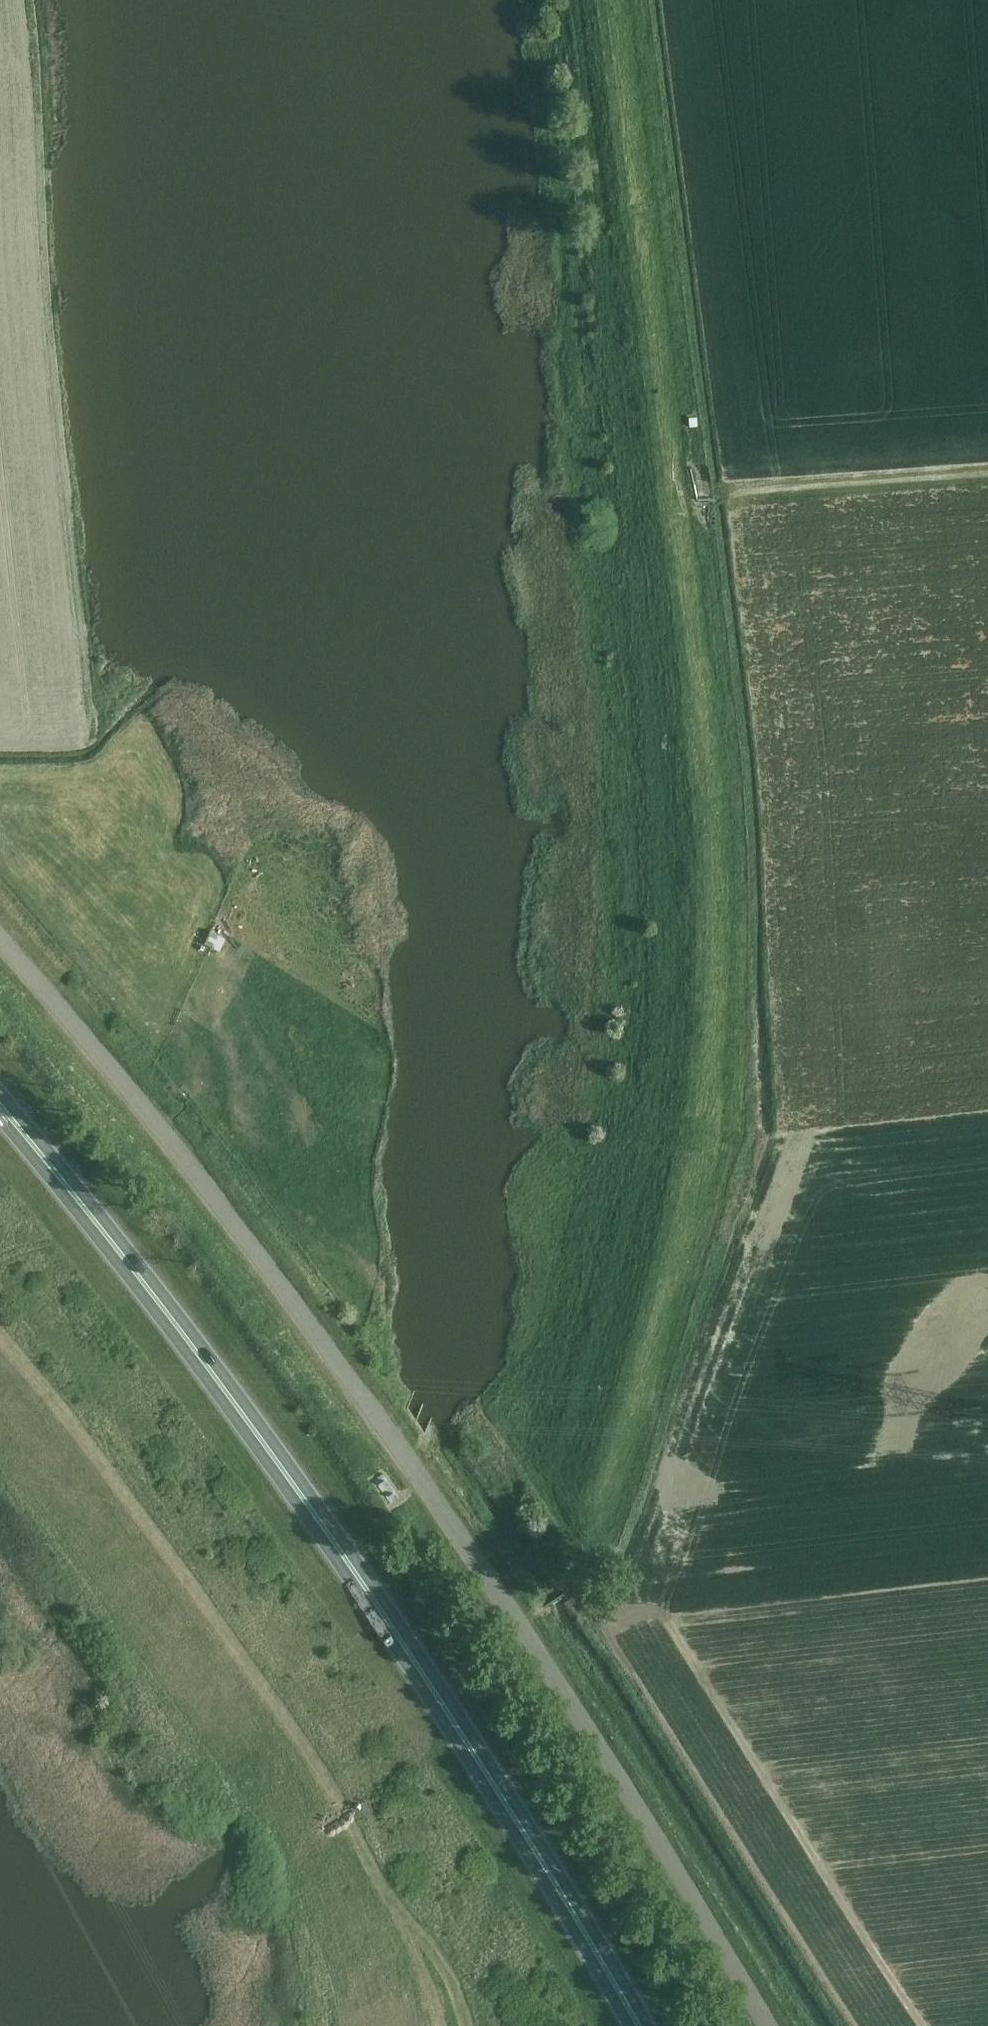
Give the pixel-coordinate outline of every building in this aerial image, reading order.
[(225,933),(209,927),(203,940),(218,947),(225,933)]
